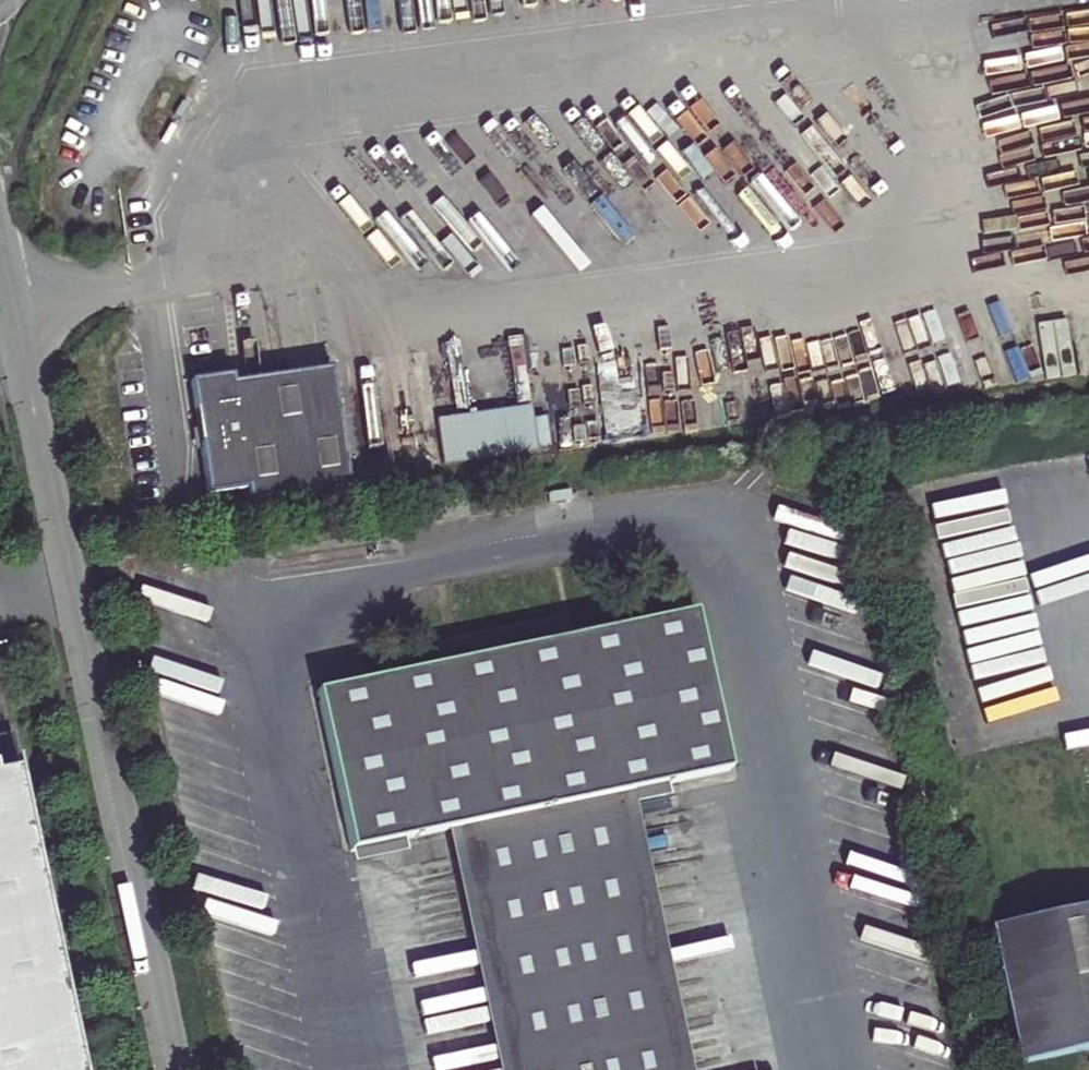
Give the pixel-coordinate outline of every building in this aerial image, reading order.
[(248,374),(198,380),(217,507),(335,490),(317,372),(249,381),(248,374)] [(545,450),(537,403),(434,419),(442,465),(545,450)] [(309,684),(345,847),(458,823),(508,1069),(676,1069),(617,790),(727,768),(692,604),(567,630),(562,608),(435,633),(441,658),(309,684)] [(47,680),(36,682),(39,698),(50,696),(47,680)] [(4,759),(0,760),(0,1069),(72,1069),(4,759)] [(987,934),(1016,1069),(1024,1069),(1088,1057),(1088,914),(987,934)]
